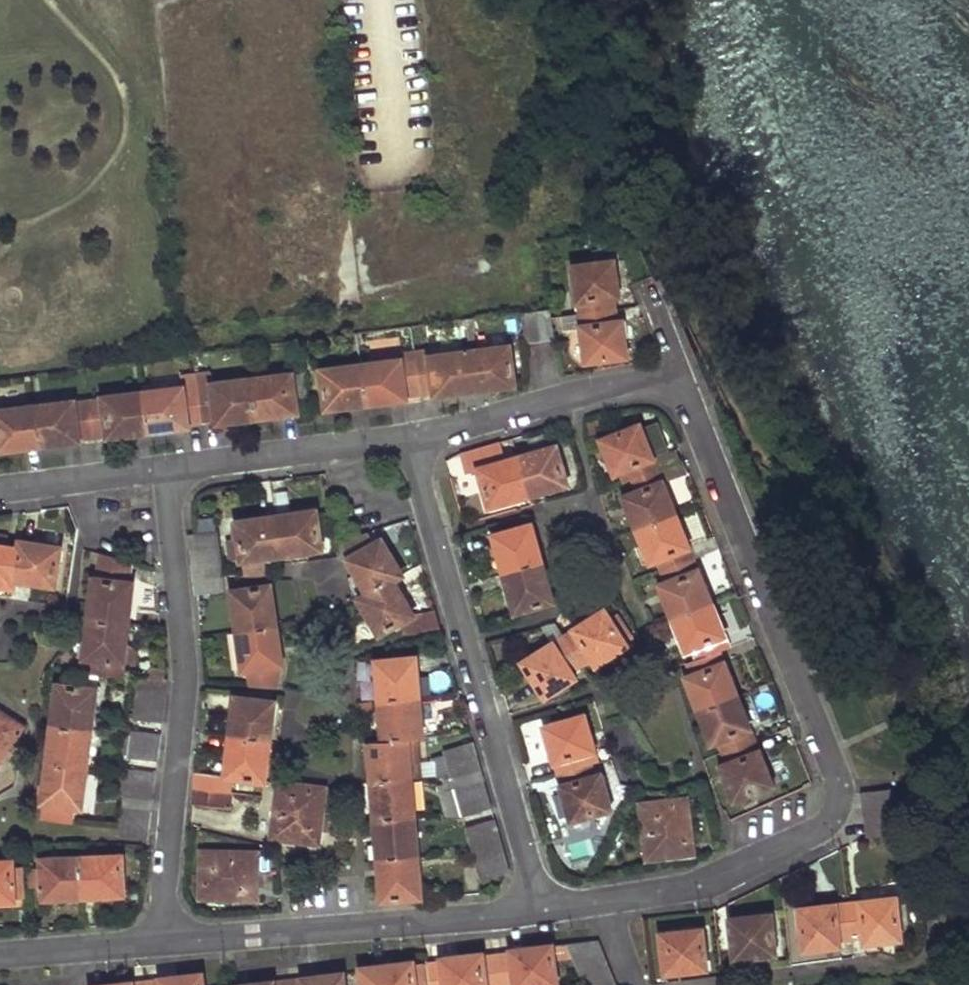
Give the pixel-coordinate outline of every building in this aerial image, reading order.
[(612,263),(572,269),(578,316),(611,312),(609,299),(617,298),(612,263)] [(547,310),(535,312),(539,342),(552,340),(547,310)] [(535,312),(524,313),(527,344),(529,343),(539,342),(535,312)] [(611,312),(578,316),(562,318),(564,331),(580,329),(584,363),(624,358),(620,323),(612,324),(611,312)] [(477,351),(470,352),(474,381),(489,379),(491,387),(514,384),(509,347),(477,351)] [(429,349),(414,351),(420,395),(433,393),(435,395),(460,391),(458,383),(474,381),(470,352),(431,358),(429,349)] [(400,360),(361,366),(365,395),(366,403),(388,400),(387,391),(404,390),(405,396),(420,395),(414,351),(399,353),(400,360)] [(361,366),(322,371),(327,409),(351,405),(350,396),(365,395),(361,366)] [(212,372),(197,374),(203,422),(218,420),(217,414),(233,412),(234,420),(258,418),(252,380),(214,385),(212,372)] [(305,373),(252,380),(258,418),(282,415),(280,406),(297,404),(296,401),(295,391),(307,390),(305,373)] [(183,389),(145,394),(149,423),(150,431),(173,428),(172,420),(188,418),(189,425),(203,422),(197,374),(182,376),(183,389)] [(489,379),(474,381),(475,390),(491,387),(489,379)] [(474,381),(458,383),(460,391),(475,390),(474,381)] [(307,390),(295,391),(296,401),(308,400),(307,390)] [(404,390),(387,391),(388,400),(405,398),(405,396),(404,390)] [(145,394),(34,407),(38,438),(39,446),(65,443),(64,435),(79,433),(80,441),(135,433),(134,425),(149,423),(145,394)] [(365,395),(350,396),(351,405),(366,403),(365,395)] [(297,404),(280,406),(282,415),(298,413),(297,404)] [(0,412),(0,449),(0,451),(25,448),(24,439),(38,438),(34,407),(0,412)] [(233,412),(217,414),(218,420),(218,422),(234,420),(233,412)] [(188,418),(172,420),(173,428),(189,426),(189,425),(188,418)] [(639,427),(601,442),(614,475),(628,470),(633,482),(657,472),(652,458),(670,451),(658,420),(639,428),(639,427)] [(149,423),(134,425),(135,433),(150,431),(149,423)] [(79,433),(64,435),(65,443),(80,441),(79,433)] [(38,438),(24,439),(25,448),(39,446),(38,438)] [(502,442),(461,453),(466,474),(480,470),(489,506),(528,495),(526,488),(518,458),(508,461),(502,442)] [(556,446),(518,458),(526,488),(541,484),(543,491),(567,484),(556,446)] [(637,493),(624,498),(637,531),(675,516),(657,472),(633,482),(637,493)] [(541,484),(526,488),(528,495),(543,491),(541,484)] [(316,513),(277,518),(281,548),(297,546),(297,553),(322,550),(316,513)] [(675,516),(637,531),(650,562),(655,561),(659,573),(693,560),(675,516)] [(277,518),(237,523),(239,542),(243,561),(266,557),(265,550),(281,548),(277,518)] [(531,525),(522,528),(526,543),(535,541),(531,525)] [(522,528),(494,536),(505,574),(532,567),(542,564),(535,541),(526,543),(522,528)] [(381,541),(349,562),(368,596),(392,582),(401,576),(381,541)] [(21,550),(16,579),(56,586),(63,549),(22,542),(21,550)] [(239,542),(228,543),(231,562),(243,561),(239,542)] [(297,546),(281,548),(282,555),(297,553),(297,546)] [(1,584),(2,576),(16,579),(21,550),(0,547),(0,584),(1,584)] [(281,548),(265,550),(266,557),(282,555),(281,548)] [(96,581),(93,605),(105,606),(102,622),(130,626),(135,586),(130,585),(135,563),(104,555),(100,582),(96,581)] [(693,560),(659,573),(664,584),(660,587),(673,618),(710,603),(693,560)] [(542,564),(532,567),(536,581),(546,578),(542,564)] [(532,567),(505,574),(515,612),(553,602),(546,578),(536,581),(532,567)] [(2,576),(1,584),(15,586),(16,579),(2,576)] [(368,596),(359,601),(380,634),(403,622),(404,628),(397,629),(398,634),(405,632),(405,634),(440,631),(434,611),(412,615),(392,582),(368,596)] [(270,587),(232,592),(237,632),(267,628),(265,612),(274,611),(271,587),(270,587)] [(710,603),(673,618),(686,650),(690,650),(695,661),(718,652),(728,648),(710,603)] [(93,605),(91,620),(102,622),(105,606),(93,605)] [(274,611),(265,612),(267,628),(276,627),(274,611)] [(606,612),(565,639),(581,665),(592,659),(596,666),(628,645),(606,612)] [(91,620),(89,644),(98,646),(97,661),(87,659),(85,675),(86,675),(100,677),(114,679),(116,663),(125,664),(130,626),(102,622),(91,620)] [(267,628),(237,632),(242,672),(246,672),(248,688),(278,691),(281,677),(279,667),(273,668),(271,652),(280,651),(276,627),(267,628)] [(565,639),(523,666),(545,700),(577,679),(573,671),(581,665),(565,639)] [(89,644),(87,659),(97,661),(98,646),(89,644)] [(280,651),(271,652),(273,668),(279,667),(282,667),(280,651)] [(691,677),(685,679),(697,711),(736,696),(718,652),(695,661),(686,665),(691,677)] [(388,678),(379,678),(381,701),(390,701),(418,698),(414,658),(387,661),(388,678)] [(387,661),(378,661),(379,678),(388,678),(387,661)] [(59,687),(55,712),(65,713),(63,728),(93,732),(100,677),(86,675),(84,690),(59,687)] [(138,695),(137,708),(164,711),(166,699),(138,695)] [(736,696),(697,711),(711,746),(718,744),(722,755),(754,742),(736,696)] [(235,698),(230,739),(261,743),(268,743),(271,719),(265,718),(266,703),(235,698)] [(390,717),(382,717),(384,743),(406,741),(417,740),(422,740),(418,698),(390,701),(390,717)] [(390,701),(381,701),(382,717),(390,717),(390,701)] [(266,703),(265,718),(271,719),(274,704),(266,703)] [(15,740),(18,742),(27,728),(0,711),(0,763),(15,740)] [(55,712),(54,727),(63,728),(65,713),(55,712)] [(583,714),(545,724),(559,774),(592,765),(588,752),(593,750),(583,714)] [(54,727),(50,751),(60,752),(57,767),(88,770),(93,732),(63,728),(54,727)] [(133,738),(132,746),(159,750),(161,737),(134,733),(133,738)] [(124,737),(122,756),(131,757),(132,746),(133,738),(124,737)] [(198,774),(196,790),(225,793),(230,793),(232,778),(263,782),(266,760),(258,758),(261,743),(230,739),(226,778),(198,774)] [(417,740),(406,741),(410,780),(421,779),(417,740)] [(384,743),(370,744),(373,783),(376,782),(410,780),(406,741),(384,743)] [(726,767),(719,769),(732,802),(772,786),(754,742),(722,755),(726,767)] [(261,743),(258,758),(266,760),(268,743),(261,743)] [(132,746),(131,757),(133,757),(133,760),(158,763),(159,750),(132,746)] [(473,746),(443,755),(444,757),(447,767),(477,759),(473,746)] [(50,751),(48,766),(57,767),(60,752),(50,751)] [(444,757),(432,761),(438,780),(451,780),(447,767),(444,757)] [(477,759),(447,767),(451,780),(481,772),(477,759)] [(592,765),(559,774),(572,820),(610,810),(599,773),(594,774),(592,765)] [(48,766),(45,789),(54,791),(51,806),(43,805),(41,819),(64,823),(66,808),(75,809),(82,810),(88,770),(57,767),(48,766)] [(481,772),(451,780),(455,794),(484,785),(481,772)] [(378,798),(374,800),(376,823),(385,822),(413,821),(410,780),(376,782),(378,798)] [(126,784),(125,798),(153,802),(155,788),(126,784)] [(280,784),(274,839),(306,843),(307,832),(316,833),(317,818),(322,819),(326,790),(280,784)] [(484,785),(455,794),(458,806),(488,797),(484,785)] [(43,802),(43,805),(51,806),(54,791),(45,789),(43,802)] [(196,790),(194,806),(223,810),(225,793),(196,790)] [(893,793),(862,796),(864,809),(894,806),(893,793)] [(455,794),(441,798),(448,819),(461,819),(458,806),(455,794)] [(488,797),(458,806),(461,819),(492,810),(488,797)] [(687,800),(640,806),(646,861),(681,857),(679,845),(688,844),(686,825),(689,824),(687,800)] [(894,806),(864,809),(866,823),(896,820),(894,806)] [(75,809),(66,808),(64,823),(73,824),(75,809)] [(307,832),(306,843),(320,844),(322,819),(317,818),(316,833),(307,832)] [(896,820),(866,823),(868,838),(897,835),(896,820)] [(387,839),(378,839),(380,862),(389,861),(417,859),(413,821),(385,822),(387,839)] [(385,822),(376,823),(378,839),(387,839),(385,822)] [(496,824),(466,832),(469,844),(499,836),(496,824)] [(499,836),(469,844),(472,857),(503,849),(499,836)] [(575,860),(595,854),(590,837),(570,843),(575,860)] [(688,844),(679,845),(681,857),(693,856),(691,843),(688,844)] [(503,849),(472,857),(476,870),(506,861),(503,849)] [(203,855),(202,902),(230,902),(230,897),(246,897),(246,888),(256,888),(256,855),(203,855)] [(98,868),(82,868),(82,870),(83,898),(124,896),(122,858),(97,859),(98,868)] [(97,859),(82,860),(82,868),(98,868),(97,859)] [(391,878),(381,879),(383,902),(420,899),(417,859),(389,861),(391,878)] [(57,869),(42,870),(43,887),(44,900),(83,898),(82,870),(82,868),(82,860),(57,861),(57,869)] [(57,861),(42,862),(42,870),(57,869),(57,861)] [(389,861),(380,862),(381,879),(391,878),(389,861)] [(506,861),(476,870),(480,883),(510,875),(506,861)] [(13,901),(11,866),(11,863),(0,864),(0,901),(13,901)] [(11,866),(13,901),(24,900),(23,866),(11,866)] [(30,888),(43,887),(42,870),(30,870),(30,888)] [(230,897),(230,902),(256,902),(256,888),(246,888),(246,897),(230,897)] [(898,901),(850,906),(853,940),(866,938),(867,943),(903,939),(898,901)] [(850,906),(801,912),(805,950),(842,946),(841,941),(853,940),(850,906)] [(773,918),(733,922),(736,950),(751,948),(752,957),(777,955),(773,918)] [(704,931),(664,935),(667,964),(683,962),(684,971),(708,969),(704,931)] [(598,942),(566,947),(571,959),(603,956),(598,942)] [(498,957),(501,984),(558,984),(554,948),(530,951),(530,959),(514,961),(514,955),(498,957)] [(751,948),(736,950),(737,959),(752,957),(751,948)] [(530,951),(514,953),(514,955),(514,961),(530,959),(530,951)] [(374,972),(376,984),(501,984),(498,957),(485,959),(484,956),(460,959),(461,966),(444,969),(443,963),(416,966),(415,963),(391,966),(392,971),(374,972)] [(603,956),(571,959),(576,972),(608,969),(603,956)] [(460,959),(443,960),(443,963),(444,969),(461,966),(460,959)] [(683,962),(667,964),(668,973),(684,971),(683,962)] [(576,972),(581,984),(586,984),(613,982),(608,969),(576,972)] [(288,982),(289,984),(346,984),(345,974),(322,977),(322,982),(303,984),(302,980),(288,982)] [(204,975),(165,980),(165,984),(205,984),(204,975)]
